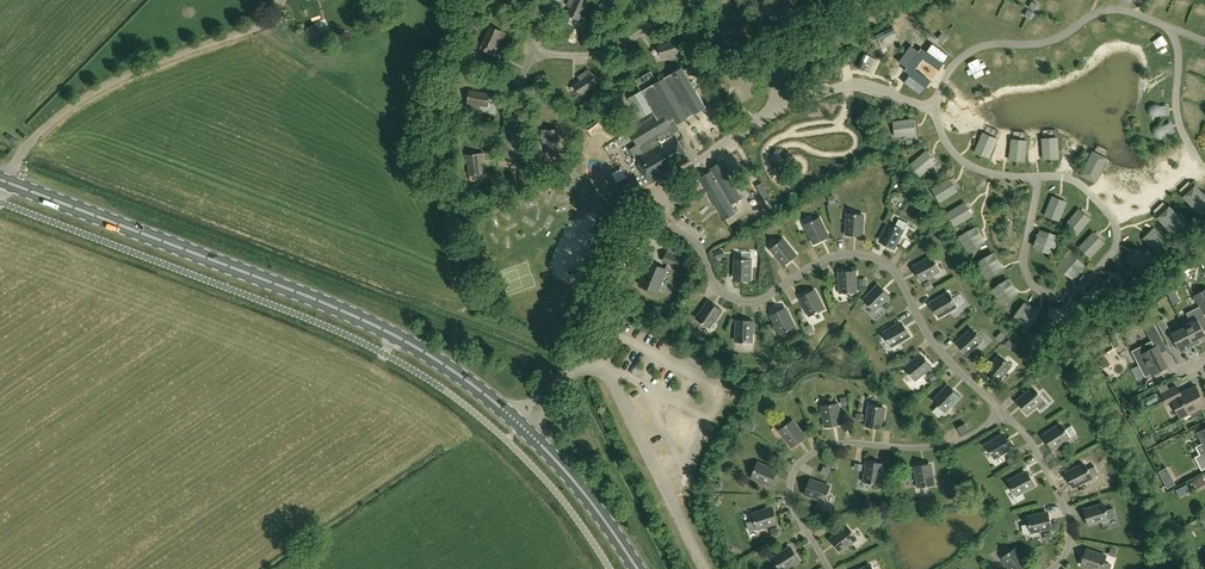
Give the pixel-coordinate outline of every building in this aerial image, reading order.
[(588,1),(585,0),(570,0),(567,5),(571,7),(568,14),(579,20),(588,1)] [(743,36),(756,21),(744,9),(736,18),(739,21),(733,27),(743,36)] [(958,10),(952,16),(961,25),(967,18),(958,10)] [(992,20),(1009,23),(1011,13),(994,10),(992,20)] [(936,23),(943,32),(950,26),(943,18),(936,23)] [(501,44),(506,33),(490,26),(482,45),(493,50),(497,42),(501,44)] [(671,60),(683,56),(678,40),(658,46),(662,58),(670,56),(671,60)] [(686,74),(697,68),(695,63),(684,70),(682,67),(629,98),(640,118),(652,110),(656,116),(642,124),(639,118),(631,123),(635,128),(629,131),(638,147),(639,147),(642,153),(636,157),(651,183),(690,160),(675,135),(678,126),(677,124),(706,107),(686,74)] [(581,95),(598,84),(589,70),(579,77),(581,80),(574,85),(581,95)] [(488,106),(490,94),(470,91),(467,107),(479,109),(479,105),(488,106)] [(908,126),(907,137),(916,138),(917,126),(908,126)] [(547,150),(560,149),(559,129),(542,130),(543,142),(547,142),(547,150)] [(481,165),(485,165),(484,153),(467,155),(470,175),(482,174),(481,165)] [(730,205),(741,198),(722,165),(712,171),(713,173),(702,180),(725,219),(735,213),(730,205)] [(608,178),(609,167),(593,166),(592,177),(608,178)] [(846,235),(854,236),(854,234),(862,234),(864,216),(857,215),(857,214),(848,213),(846,235)] [(805,224),(814,244),(821,241),(820,239),(828,235),(820,219),(813,222),(813,221),(805,224)] [(889,224),(880,240),(888,244),(886,246),(894,250),(904,230),(896,226),(895,227),(889,224)] [(777,243),(770,249),(784,266),(791,261),(789,259),(795,254),(784,240),(778,244),(777,243)] [(668,251),(663,262),(679,268),(685,257),(668,251)] [(919,273),(917,274),(921,282),(940,271),(936,263),(935,264),(932,257),(915,266),(919,273)] [(735,260),(734,278),(742,279),(742,281),(750,281),(751,259),(742,259),(742,260),(735,260)] [(657,292),(666,270),(649,262),(639,285),(657,292)] [(847,271),(839,272),(840,294),(849,293),(849,292),(856,292),(856,273),(847,274),(847,271)] [(875,312),(890,296),(885,291),(883,292),(877,286),(864,299),(869,304),(868,305),(875,312)] [(1195,296),(1200,307),(1202,310),(1204,309),(1204,291),(1195,296)] [(807,293),(800,297),(810,317),(818,313),(818,312),(824,309),(816,292),(808,296),(807,293)] [(948,293),(932,303),(936,310),(934,311),(938,318),(958,307),(953,299),(952,300),(948,293)] [(714,308),(707,303),(697,318),(702,322),(702,323),(709,328),(722,310),(715,306),(714,308)] [(1202,310),(1200,307),(1187,314),(1189,318),(1182,321),(1185,327),(1194,345),(1204,340),(1204,333),(1201,326),(1204,323),(1204,316),(1202,310)] [(778,311),(771,315),(781,335),(789,331),(788,330),(795,327),(786,310),(779,313),(778,311)] [(1194,345),(1185,327),(1172,334),(1164,319),(1157,323),(1168,342),(1174,339),(1181,352),(1194,345)] [(745,323),(736,323),(736,341),(743,341),(743,343),(752,343),(753,321),(745,320),(745,323)] [(900,323),(884,333),(888,339),(887,339),(891,347),(910,336),(906,329),(904,330),(900,323)] [(1153,376),(1168,368),(1160,354),(1167,350),(1153,323),(1144,328),(1155,349),(1152,350),(1150,345),(1134,353),(1146,376),(1152,374),(1153,376)] [(971,330),(958,342),(963,348),(961,350),(967,356),(983,341),(977,334),(976,335),(971,330)] [(915,381),(932,367),(927,361),(925,362),(920,356),(905,368),(910,373),(909,374),(915,381)] [(998,357),(986,371),(993,376),(991,378),(997,383),(1011,366),(1004,361),(998,357)] [(960,397),(954,391),(953,393),(947,387),(934,400),(939,405),(938,406),(945,412),(960,397)] [(1197,387),(1182,395),(1178,387),(1163,394),(1169,406),(1174,403),(1182,419),(1204,407),(1204,403),(1197,387)] [(1033,389),(1018,401),(1024,407),(1022,408),(1027,415),(1044,400),(1038,393),(1037,394),(1033,389)] [(822,406),(825,428),(833,426),(833,424),(841,423),(838,404),(831,406),(831,404),(822,406)] [(869,405),(866,427),(874,428),(874,426),(882,427),(885,409),(878,408),(878,407),(869,405)] [(804,436),(793,421),(787,425),(786,424),(779,430),(792,448),(799,443),(797,441),(804,436)] [(968,430),(965,424),(958,428),(961,433),(968,430)] [(1061,425),(1045,435),(1049,442),(1047,443),(1052,450),(1070,438),(1065,431),(1064,431),(1061,425)] [(1003,435),(987,445),(990,451),(989,452),(994,459),(1013,448),(1009,441),(1007,442),(1003,435)] [(998,458),(1002,465),(1010,461),(1006,454),(998,458)] [(863,483),(872,484),(873,483),(880,484),(883,466),(875,465),(875,462),(867,461),(863,483)] [(775,470),(758,463),(755,470),(754,469),(751,478),(771,486),(774,479),(772,478),(775,470)] [(923,465),(915,467),(918,489),(927,487),(927,486),(934,485),(931,466),(923,468),(923,465)] [(1084,465),(1068,473),(1071,480),(1069,481),(1073,489),(1092,479),(1088,471),(1087,471),(1084,465)] [(1025,473),(1009,482),(1012,488),(1011,488),(1016,496),(1035,486),(1031,479),(1029,480),(1025,473)] [(807,487),(804,495),(825,502),(828,493),(827,493),(829,486),(811,480),(809,488),(807,487)] [(1182,495),(1185,501),(1197,495),(1194,489),(1182,495)] [(1088,518),(1086,518),(1088,526),(1109,520),(1107,511),(1105,512),(1104,505),(1086,510),(1088,518)] [(770,508),(753,514),(755,521),(754,521),(756,530),(778,523),(775,515),(773,516),(770,508)] [(1048,521),(1046,514),(1028,518),(1030,525),(1029,525),(1031,534),(1052,529),(1050,521),(1048,521)] [(846,527),(832,538),(836,545),(834,546),(839,552),(857,539),(851,532),(846,527)] [(773,558),(777,564),(776,565),(779,568),(786,568),(800,560),(795,553),(793,555),(789,548),(773,558)] [(1009,568),(1020,568),(1026,565),(1016,550),(1010,553),(1009,552),(1002,557),(1009,568)] [(1081,565),(1091,568),(1103,568),(1105,564),(1103,564),(1106,557),(1088,551),(1086,559),(1083,558),(1081,565)]
